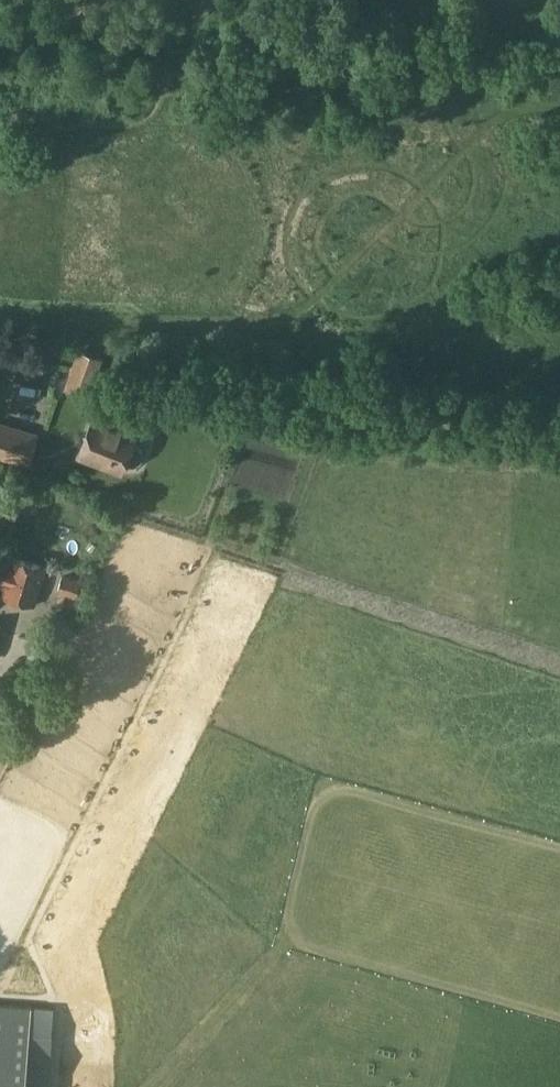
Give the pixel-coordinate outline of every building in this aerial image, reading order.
[(71,367),(63,390),(88,399),(97,376),(103,359),(78,350),(71,367)] [(93,419),(78,456),(121,473),(124,464),(129,465),(134,465),(138,464),(141,460),(143,456),(142,452),(140,448),(137,445),(132,443),(136,436),(93,419)] [(29,466),(39,434),(0,422),(0,459),(29,467),(29,466)] [(44,565),(11,556),(8,566),(0,564),(0,585),(2,585),(0,593),(0,596),(33,605),(44,565)] [(57,591),(77,597),(80,582),(61,576),(57,591)] [(63,595),(60,609),(77,613),(79,598),(63,595)] [(0,1006),(0,1086),(27,1086),(33,1008),(0,1006)]
